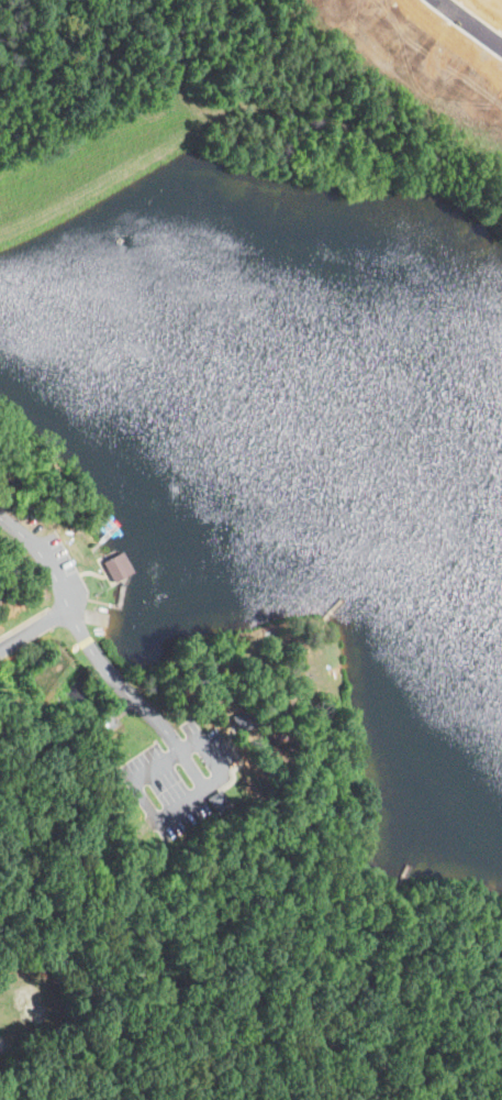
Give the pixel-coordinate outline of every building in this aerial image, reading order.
[(370,11),(364,0),(392,0),(370,11)] [(101,563),(111,583),(131,572),(121,553),(101,563)] [(257,724),(250,708),(232,714),(238,731),(257,724)] [(205,799),(216,814),(230,805),(219,790),(205,799)]
